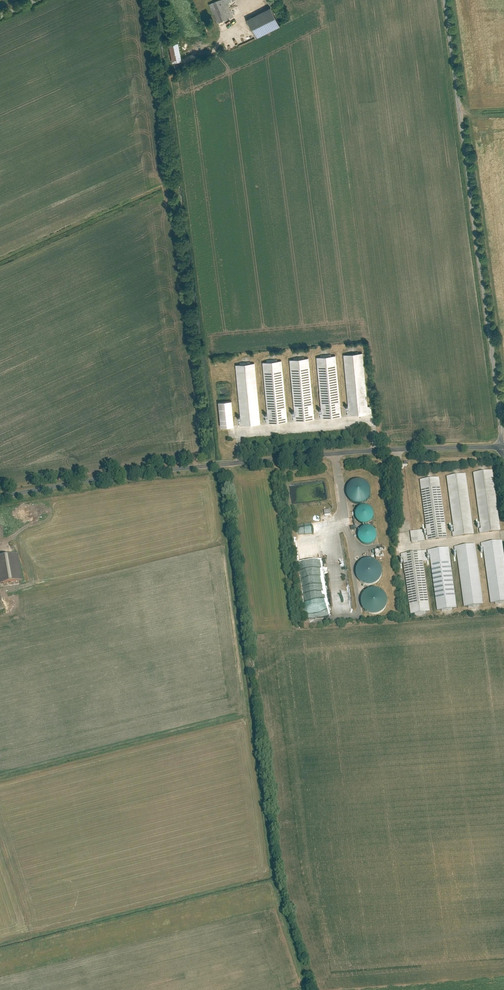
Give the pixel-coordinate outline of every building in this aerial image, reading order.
[(211,3),(219,23),(237,15),(231,1),(232,0),(218,0),(211,3)] [(272,6),(247,18),(257,38),(281,25),(272,6)] [(185,60),(181,42),(172,44),(176,62),(185,60)] [(348,416),(368,413),(363,353),(343,355),(348,416)] [(321,418),(342,416),(336,355),(317,357),(321,418)] [(294,421),(314,419),(309,358),(290,360),(294,421)] [(266,423),(287,421),(281,360),(262,362),(266,423)] [(239,426),(260,424),(255,363),(235,365),(239,426)] [(222,427),(235,426),(233,400),(220,401),(222,427)] [(479,533),(500,530),(492,469),(473,472),(479,533)] [(453,537),(474,534),(466,474),(447,476),(453,537)] [(425,541),(446,537),(437,477),(418,480),(425,541)] [(370,493),(370,489),(369,485),(366,482),(362,480),(358,479),(354,480),(350,482),(348,485),(346,489),(346,493),(347,497),(350,500),(353,503),(356,504),(360,504),(364,502),(367,500),(369,497),(370,493)] [(373,514),(373,511),(371,509),(369,506),(366,505),(363,505),(360,505),(358,507),(356,510),(355,512),(355,515),(356,518),(357,521),(360,523),(363,523),(366,523),(369,522),(371,520),(373,517),(373,514)] [(376,535),(376,532),(374,530),(372,527),(370,526),(367,526),(364,526),(361,528),(359,530),(358,533),(358,536),(359,539),(361,541),(363,543),(366,544),(369,544),(372,543),(374,541),(375,538),(376,535)] [(503,602),(503,547),(503,540),(484,543),(490,604),(503,602)] [(463,607),(483,604),(476,544),(457,546),(463,607)] [(378,558),(385,557),(384,548),(377,549),(378,558)] [(435,611),(455,609),(448,548),(429,551),(435,611)] [(409,615),(429,612),(422,551),(403,554),(409,615)] [(0,556),(0,583),(21,580),(17,554),(0,556)] [(382,572),(382,568),(380,564),(377,561),(373,559),(368,558),(364,559),(360,561),(357,565),(356,569),(356,573),(357,577),(360,581),(363,583),(367,584),(371,584),(375,583),(379,580),(381,577),(382,572)] [(387,601),(386,597),(384,593),(381,590),(377,588),(373,587),(369,588),(365,590),(362,594),(361,598),(361,602),(362,606),(365,610),(368,612),(372,613),(376,613),(380,612),(384,609),(386,605),(387,601)]
